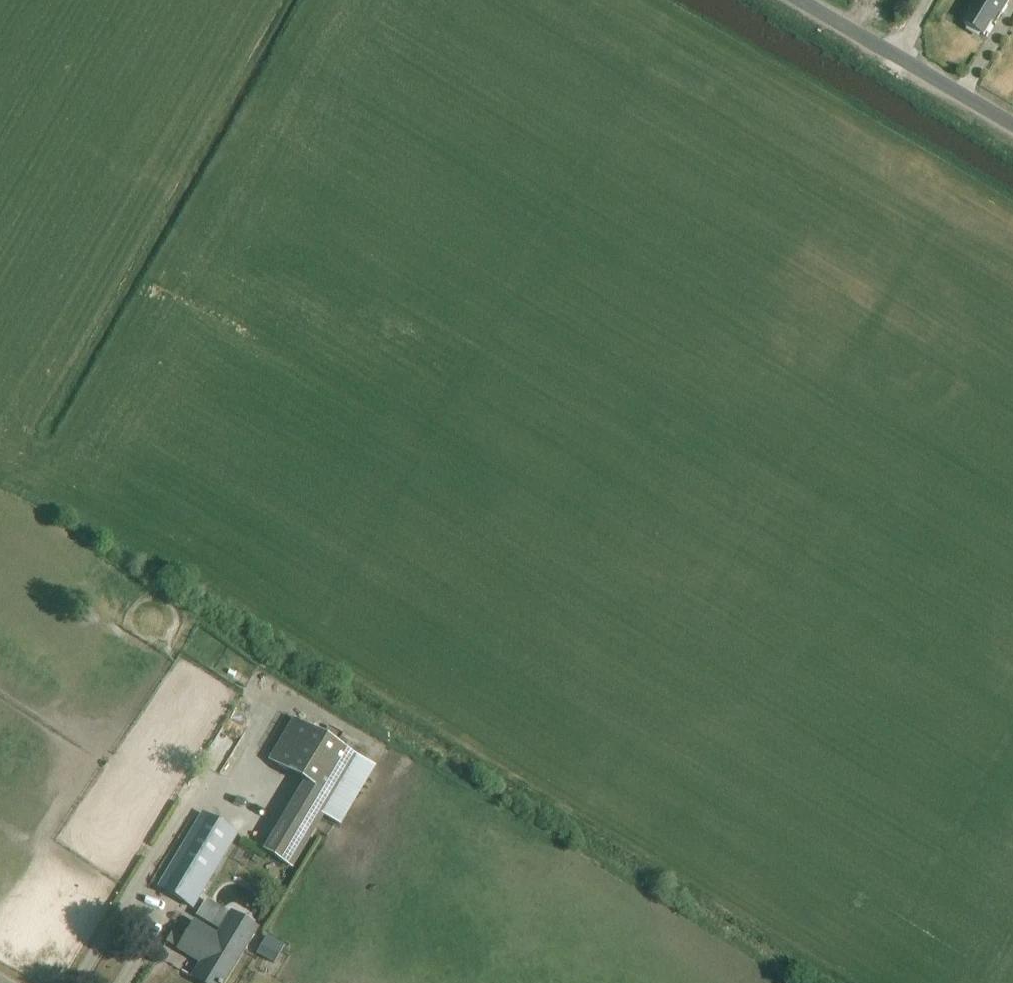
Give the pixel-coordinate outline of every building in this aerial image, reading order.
[(970,9),(973,11),(965,25),(984,36),(992,22),(995,24),(1009,0),(976,0),(970,9)] [(374,768),(346,752),(295,721),(270,762),(304,783),(263,851),(292,869),(323,818),(330,822),(339,827),(374,768)] [(201,813),(156,887),(192,908),(236,835),(201,813)] [(214,937),(193,925),(177,951),(200,964),(191,979),(198,982),(223,982),(256,928),(230,912),(214,937)]
